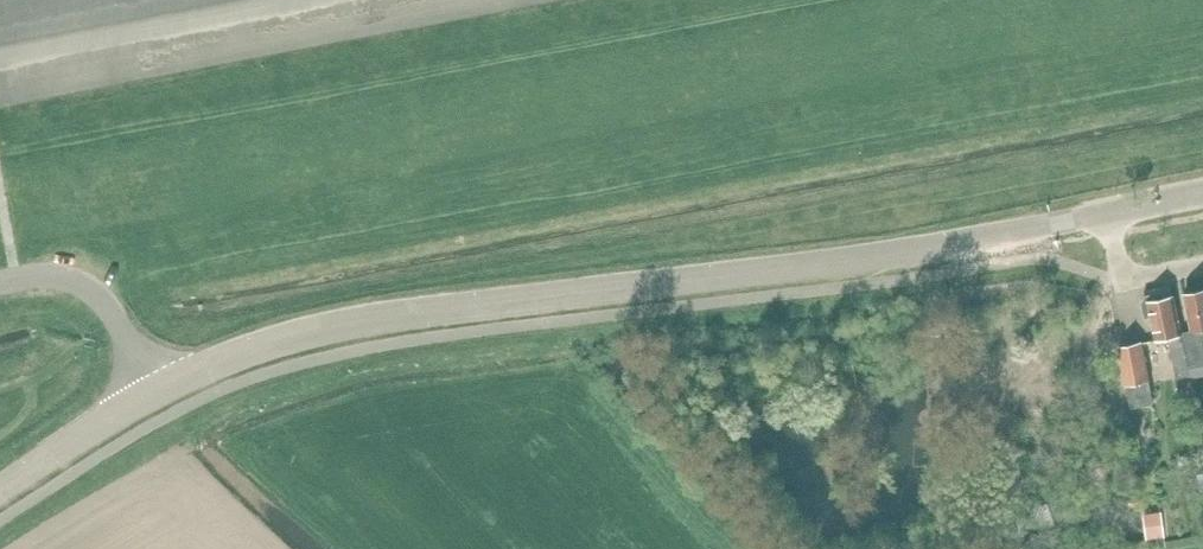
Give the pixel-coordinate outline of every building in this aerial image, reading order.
[(1186,293),(1193,330),(1185,332),(1191,368),(1202,366),(1202,290),(1186,293)] [(1148,295),(1143,302),(1151,341),(1157,339),(1171,337),(1179,378),(1192,375),(1191,368),(1185,332),(1183,333),(1175,296),(1165,298),(1164,291),(1148,295)] [(1154,402),(1142,342),(1121,346),(1133,406),(1154,402)] [(1054,528),(1051,504),(1032,506),(1035,531),(1054,528)] [(1165,538),(1162,511),(1144,513),(1147,540),(1165,538)]
